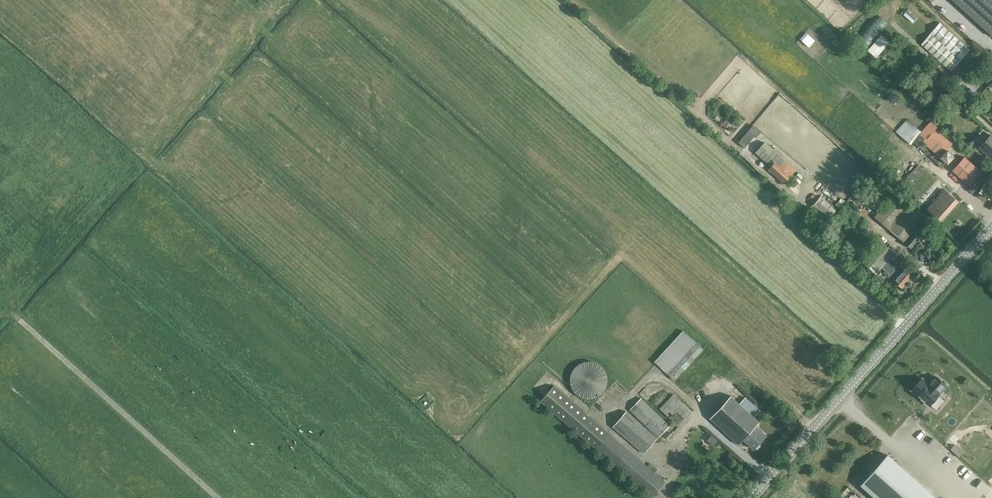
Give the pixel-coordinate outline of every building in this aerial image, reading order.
[(991,36),(991,0),(952,0),(991,36)] [(876,13),(855,41),(867,50),(889,23),(876,13)] [(951,71),(969,50),(940,23),(921,44),(951,71)] [(808,32),(801,37),(809,46),(815,40),(808,32)] [(889,42),(881,36),(868,50),(876,57),(889,42)] [(977,57),(970,64),(976,70),(983,62),(977,57)] [(907,119),(896,131),(910,143),(912,140),(920,147),(924,143),(934,152),(930,157),(935,162),(942,168),(946,163),(947,164),(955,156),(947,149),(952,143),(935,129),(937,127),(930,121),(921,132),(907,119)] [(753,124),(740,141),(747,147),(761,129),(753,124)] [(990,135),(979,147),(991,158),(991,137),(990,135)] [(968,190),(972,193),(987,177),(965,157),(952,171),(971,187),(968,190)] [(769,169),(784,183),(790,175),(776,162),(769,169)] [(911,184),(924,171),(918,166),(906,179),(911,184)] [(944,190),(927,208),(940,220),(957,201),(944,190)] [(874,217),(912,249),(930,227),(924,221),(893,195),(874,217)] [(811,207),(826,221),(837,210),(821,196),(811,207)] [(902,288),(917,271),(909,264),(903,271),(897,265),(894,267),(888,261),(895,253),(881,240),(861,262),(876,275),(882,268),(889,274),(888,275),(902,288)] [(690,364),(703,349),(683,331),(655,361),(674,380),(690,364)] [(571,374),(570,379),(571,385),(573,390),(577,394),(581,397),(586,398),(592,398),(597,397),(602,394),(605,390),(607,385),(608,379),(607,374),(605,369),(602,365),(597,362),(592,361),(586,361),(581,362),(577,365),(573,369),(571,374)] [(939,393),(946,385),(936,376),(929,385),(922,378),(911,390),(929,406),(939,394),(939,393)] [(652,497),(666,483),(553,386),(539,401),(652,497)] [(755,426),(767,413),(740,387),(711,419),(738,444),(743,439),(754,449),(765,436),(755,426)] [(673,394),(660,409),(679,426),(693,412),(673,394)] [(644,454),(658,438),(670,426),(641,398),(629,410),(648,430),(626,411),(613,427),(644,454)] [(887,455),(860,485),(875,497),(936,497),(887,455)]
